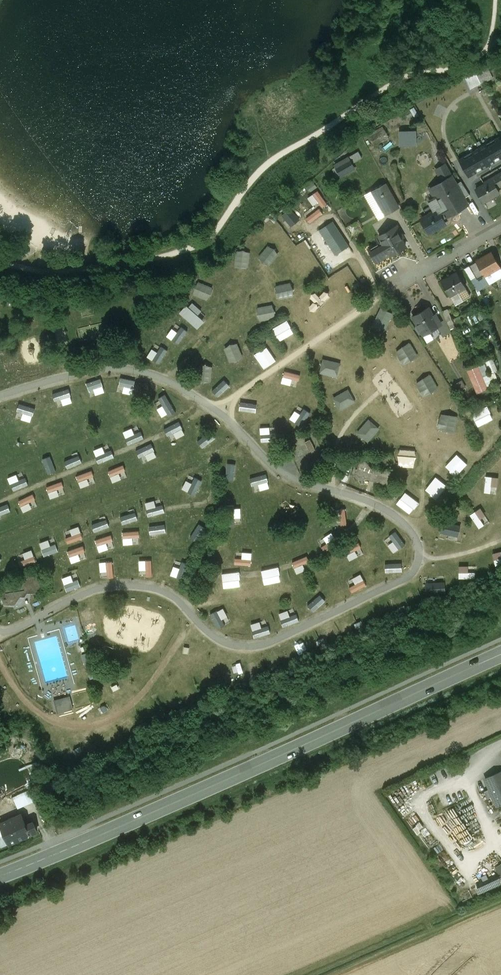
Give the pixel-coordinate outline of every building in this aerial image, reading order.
[(488,67),(476,73),(481,83),(493,77),(488,67)] [(476,73),(465,78),(470,89),(481,84),(481,83),(476,73)] [(385,125),(369,133),(375,144),(390,137),(385,125)] [(458,160),(468,178),(500,159),(500,139),(500,136),(458,160)] [(348,160),(336,166),(341,175),(354,168),(348,160)] [(476,189),(483,202),(499,193),(496,188),(500,185),(500,173),(484,182),(485,184),(476,189)] [(436,203),(438,208),(451,201),(453,205),(456,203),(447,189),(456,184),(451,176),(430,188),(437,199),(436,203)] [(447,189),(456,203),(470,195),(461,181),(456,184),(447,189)] [(385,184),(366,194),(379,218),(398,207),(385,184)] [(431,215),(422,220),(429,232),(445,224),(442,219),(456,210),(453,205),(451,201),(438,208),(430,213),(431,215)] [(274,225),(267,230),(277,242),(283,237),(274,225)] [(379,236),(382,241),(389,254),(390,255),(405,246),(401,238),(404,237),(397,225),(379,236)] [(382,241),(369,249),(376,262),(389,254),(382,241)] [(238,249),(235,265),(249,267),(252,251),(238,249)] [(491,252),(476,261),(483,273),(484,276),(500,267),(491,252)] [(483,273),(476,261),(464,269),(470,280),(483,273)] [(457,272),(441,281),(450,296),(465,287),(457,272)] [(193,294),(208,300),(214,287),(199,280),(193,294)] [(180,312),(199,329),(206,320),(199,314),(202,310),(193,302),(190,306),(187,304),(180,312)] [(276,318),(275,304),(258,306),(260,320),(276,318)] [(433,315),(428,307),(412,316),(423,335),(439,326),(436,321),(438,319),(435,314),(433,315)] [(448,309),(442,311),(446,322),(452,320),(448,309)] [(178,331),(173,327),(167,336),(180,344),(188,331),(182,326),(178,331)] [(238,341),(225,347),(231,362),(245,357),(238,341)] [(436,359),(446,353),(440,342),(430,349),(436,359)] [(159,352),(153,348),(148,357),(161,364),(168,350),(162,346),(159,352)] [(452,359),(461,357),(458,347),(449,349),(452,359)] [(263,367),(268,364),(261,351),(256,354),(263,367)] [(488,358),(492,372),(498,370),(494,356),(488,358)] [(210,382),(215,367),(204,363),(199,378),(210,382)] [(488,388),(477,363),(466,367),(477,393),(488,388)] [(293,378),(300,380),(301,374),(285,370),(282,382),(291,385),(293,378)] [(133,394),(136,380),(121,377),(118,391),(133,394)] [(87,382),(91,396),(106,392),(102,378),(87,382)] [(219,397),(231,385),(225,379),(213,390),(219,397)] [(463,380),(455,383),(458,390),(466,386),(463,380)] [(163,418),(176,412),(167,394),(160,397),(164,405),(158,408),(163,418)] [(257,411),(258,402),(241,402),(241,411),(257,411)] [(303,426),(312,412),(299,405),(290,419),(303,426)] [(277,431),(271,431),(271,426),(261,427),(262,441),(277,440),(277,431)] [(142,431),(136,433),(133,427),(124,431),(129,444),(145,438),(142,431)] [(138,449),(143,463),(158,456),(152,443),(138,449)] [(48,474),(57,471),(52,455),(43,458),(48,474)] [(80,455),(65,461),(69,468),(83,462),(80,455)] [(376,469),(372,470),(365,462),(355,464),(352,474),(358,481),(368,479),(371,483),(376,482),(382,490),(392,488),(396,479),(389,471),(379,473),(376,469)] [(228,463),(227,480),(235,480),(236,463),(228,463)] [(124,465),(109,470),(113,482),(123,479),(120,472),(126,471),(124,465)] [(81,487),(91,485),(89,478),(95,477),(93,471),(78,475),(81,487)] [(18,474),(9,477),(14,490),(29,485),(26,477),(20,480),(18,474)] [(252,477),(255,492),(271,488),(268,474),(252,477)] [(429,475),(421,482),(437,499),(446,492),(429,475)] [(197,495),(203,480),(196,477),(193,483),(187,480),(183,489),(197,495)] [(50,498),(66,494),(63,482),(47,485),(50,498)] [(19,500),(24,512),(33,508),(31,502),(36,499),(34,493),(19,500)] [(0,506),(0,516),(11,511),(8,503),(0,506)] [(226,506),(227,525),(242,525),(241,505),(226,506)] [(341,525),(349,524),(346,510),(339,511),(341,525)] [(191,538),(198,542),(207,528),(200,524),(191,538)] [(166,525),(150,526),(151,534),(167,533),(166,525)] [(141,543),(140,530),(123,531),(124,544),(141,543)] [(397,531),(385,539),(395,553),(407,544),(397,531)] [(97,538),(99,551),(115,548),(113,536),(97,538)] [(345,548),(350,560),(359,556),(357,550),(362,547),(360,542),(345,548)] [(69,550),(72,562),(87,558),(84,546),(69,550)] [(252,565),(254,552),(243,551),(243,558),(236,557),(236,563),(252,565)] [(153,575),(153,559),(140,559),(140,575),(153,575)] [(114,577),(114,561),(101,561),(101,577),(114,577)] [(181,567),(174,566),(172,575),(187,578),(189,563),(182,562),(181,567)] [(403,571),(403,563),(386,563),(387,572),(403,571)] [(282,565),(266,568),(268,580),(278,578),(276,572),(283,571),(282,565)] [(222,581),(239,578),(237,571),(221,574),(222,581)] [(356,584),(350,587),(353,592),(368,586),(362,573),(353,577),(356,584)] [(68,591),(82,586),(79,579),(75,580),(72,574),(63,577),(68,591)] [(16,587),(6,587),(0,595),(5,604),(15,605),(20,596),(25,597),(28,593),(38,593),(43,585),(39,576),(29,575),(23,584),(18,584),(16,587)] [(309,605),(314,612),(327,601),(321,594),(309,605)] [(391,598),(397,613),(403,610),(397,596),(391,598)] [(218,628),(231,623),(225,608),(212,612),(218,628)] [(280,612),(283,626),(300,622),(298,614),(291,615),(290,610),(280,612)] [(252,623),(255,637),(272,634),(270,625),(262,627),(261,621),(252,623)] [(486,779),(497,805),(500,803),(500,772),(486,779)] [(4,784),(8,794),(16,790),(17,792),(31,787),(26,775),(4,784)] [(34,788),(15,794),(19,805),(38,799),(34,788)] [(0,824),(0,827),(8,845),(29,837),(28,835),(24,827),(20,816),(0,824)] [(31,824),(24,827),(28,835),(35,832),(31,824)]
